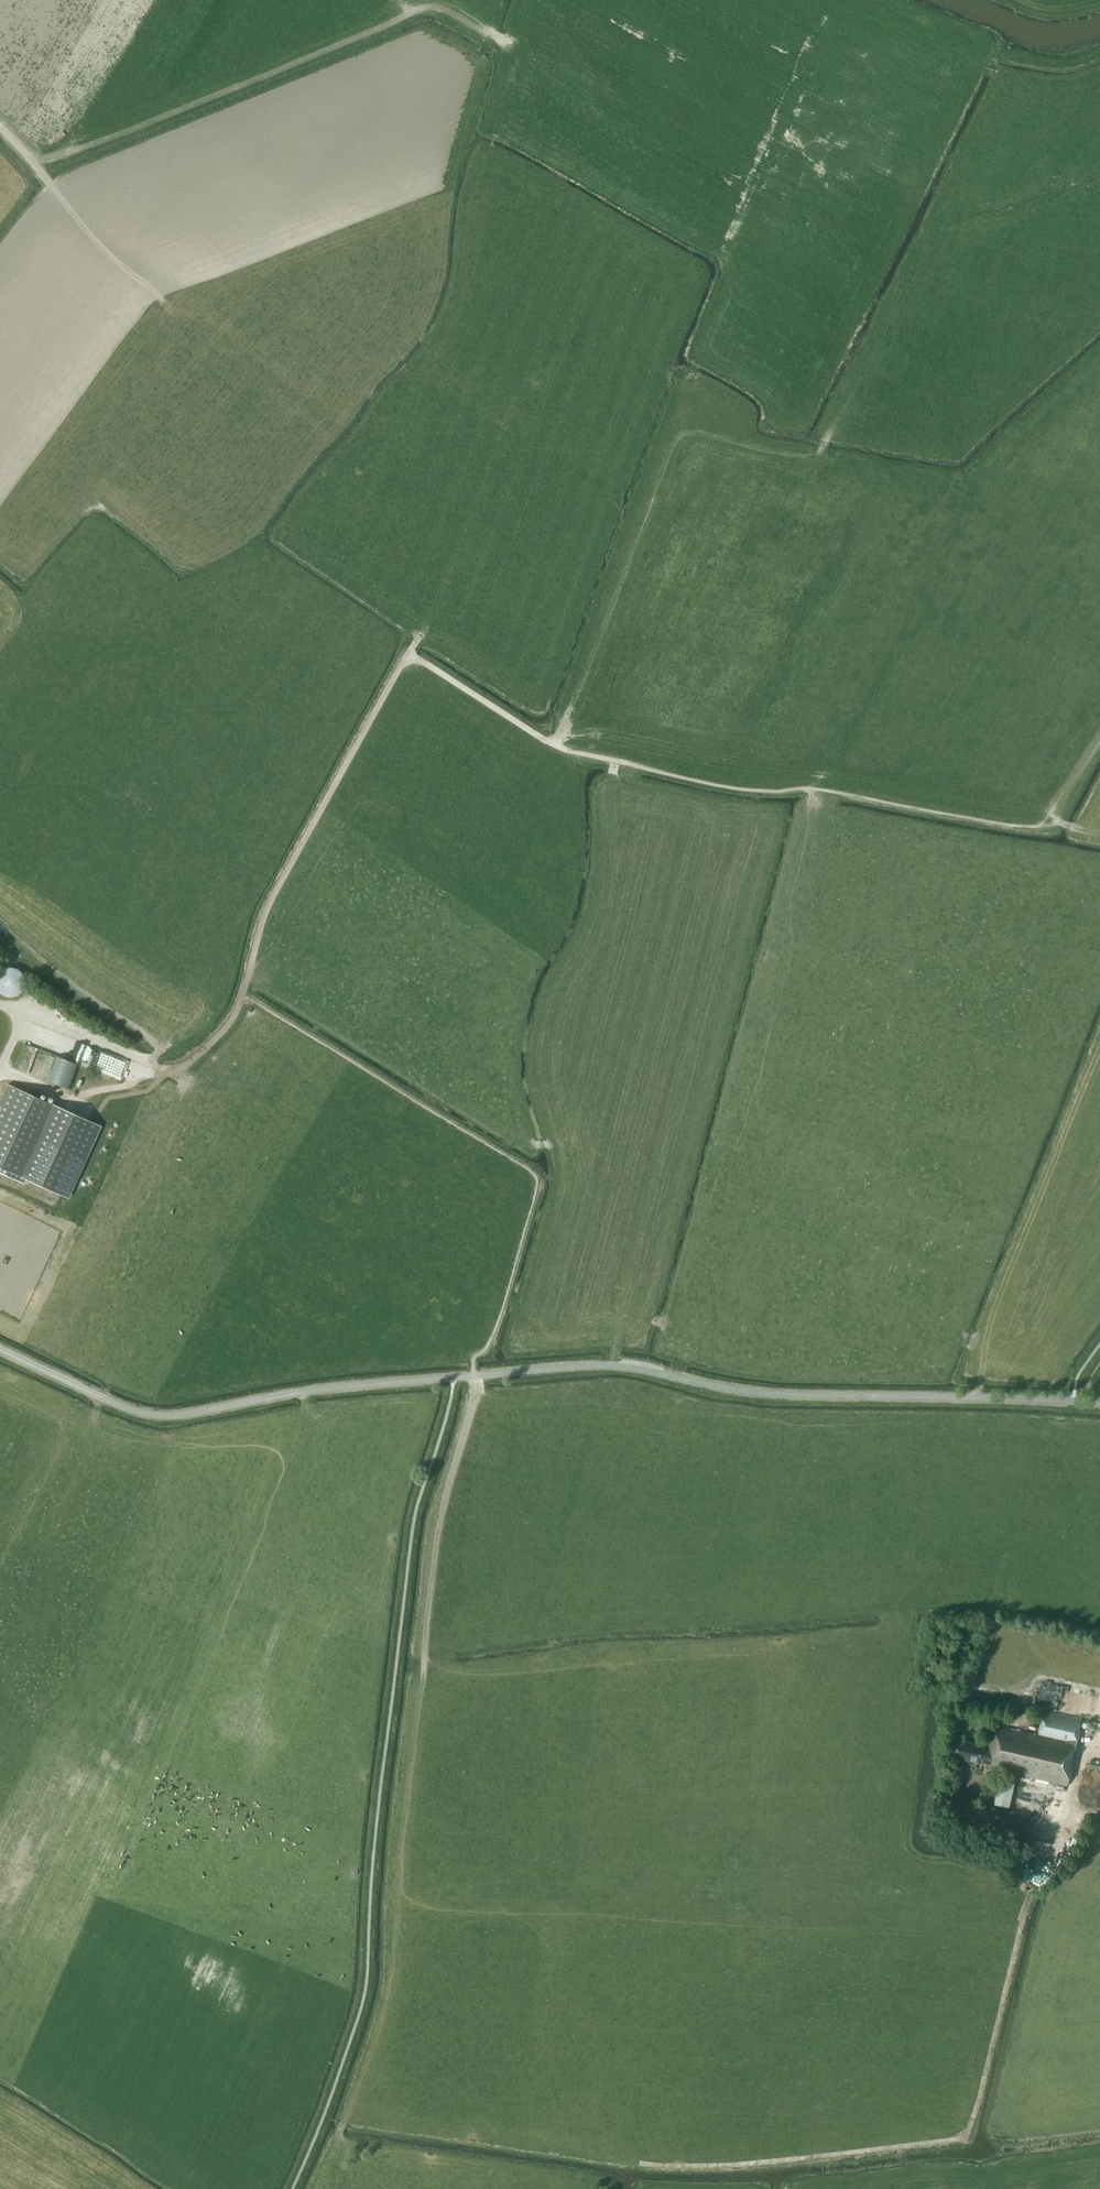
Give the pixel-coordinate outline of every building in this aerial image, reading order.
[(25,982),(24,977),(21,972),(17,969),(12,967),(7,967),(2,969),(0,971),(0,993),(2,995),(7,996),(12,996),(17,995),(21,991),(24,987),(25,982)] [(98,1125),(7,1084),(0,1100),(0,1106),(1,1106),(0,1109),(0,1167),(66,1197),(98,1125)] [(1068,1785),(1082,1719),(1045,1712),(1040,1735),(996,1725),(991,1747),(957,1739),(954,1756),(986,1763),(984,1771),(992,1772),(993,1769),(1068,1785)] [(995,1804),(1008,1806),(1011,1792),(1017,1793),(1019,1783),(1001,1779),(995,1804)] [(1023,1817),(1014,1815),(1012,1824),(1021,1826),(1023,1817)]
